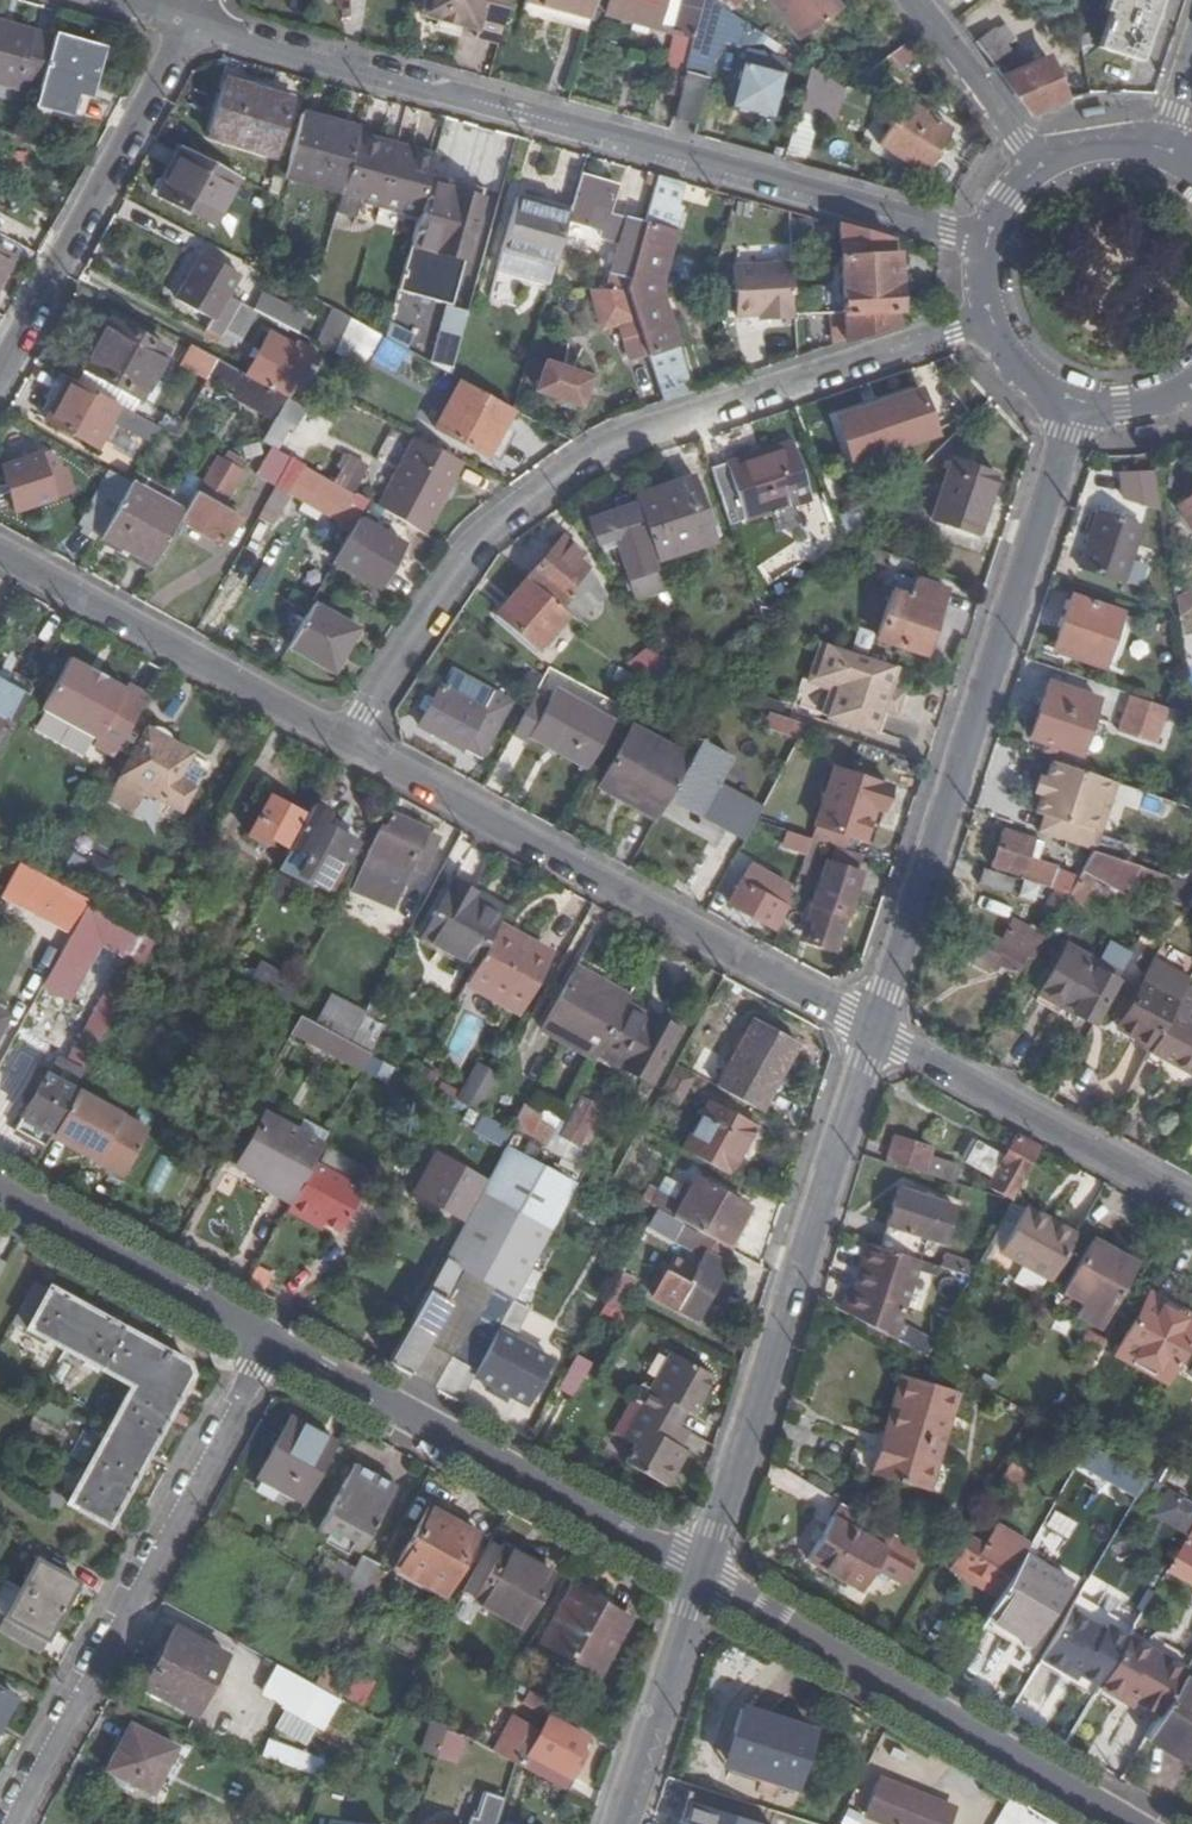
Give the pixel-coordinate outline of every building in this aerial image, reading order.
[(508,0),(427,0),(422,16),(478,31),(476,37),(496,42),(508,0)] [(594,0),(525,0),(521,14),(562,26),(566,12),(589,18),(594,0)] [(703,0),(609,0),(605,13),(672,33),(663,69),(684,75),(684,72),(689,44),(694,33),(703,0)] [(710,0),(703,0),(694,33),(684,72),(707,78),(713,60),(720,46),(730,14),(728,12),(710,0)] [(728,12),(742,0),(710,0),(728,12)] [(787,21),(815,0),(771,0),(787,21)] [(1160,0),(1107,0),(1104,10),(1109,12),(1097,48),(1139,62),(1160,0)] [(585,32),(589,18),(566,12),(562,26),(585,32)] [(744,23),(730,14),(720,46),(737,50),(744,23)] [(0,23),(0,83),(13,86),(17,74),(40,80),(52,37),(0,23)] [(992,29),(974,43),(1028,114),(1043,106),(1064,99),(1047,59),(1023,69),(1005,46),(1014,39),(1003,25),(995,32),(992,29)] [(100,49),(52,35),(52,37),(40,80),(31,109),(67,119),(74,91),(87,94),(100,49)] [(729,106),(769,117),(781,76),(780,76),(783,61),(745,50),(729,106)] [(816,114),(826,80),(807,67),(796,109),(816,114)] [(684,75),(663,69),(655,76),(652,93),(677,100),(684,75)] [(707,78),(684,72),(684,75),(677,100),(672,118),(695,124),(707,78)] [(273,158),(290,101),(222,81),(205,138),(273,158)] [(79,123),(87,94),(74,91),(67,119),(79,123)] [(879,144),(920,171),(947,130),(905,102),(879,144)] [(813,153),(811,114),(790,115),(792,154),(813,153)] [(356,131),(299,115),(282,177),(339,193),(355,137),(356,131)] [(378,204),(393,146),(383,143),(383,144),(355,137),(339,193),(358,198),(378,204)] [(378,204),(416,214),(428,171),(431,158),(402,150),(402,148),(393,146),(378,204)] [(211,224),(236,176),(182,151),(158,195),(211,224)] [(481,187),(428,171),(416,214),(399,278),(454,292),(481,187)] [(676,206),(683,183),(657,176),(643,224),(630,273),(626,289),(635,319),(647,354),(662,402),(692,392),(677,345),(678,345),(662,296),(661,281),(681,208),(676,206)] [(614,189),(578,178),(568,213),(566,220),(602,230),(614,189)] [(358,198),(339,193),(333,216),(352,221),(358,198)] [(566,220),(568,213),(517,198),(502,250),(554,265),(566,220)] [(630,273),(643,224),(623,219),(614,254),(629,258),(625,272),(630,273)] [(893,285),(890,240),(836,225),(842,311),(829,312),(831,346),(896,325),(895,311),(898,311),(896,285),(893,285)] [(9,259),(0,254),(0,275),(9,259)] [(225,296),(237,274),(201,254),(175,301),(210,320),(204,330),(219,338),(223,331),(240,340),(255,311),(225,296)] [(765,317),(793,315),(789,263),(728,267),(732,313),(757,312),(765,311),(765,317)] [(647,354),(635,319),(626,289),(587,289),(600,330),(617,324),(629,360),(647,354)] [(428,363),(451,370),(469,312),(446,305),(428,363)] [(270,308),(268,320),(301,326),(303,314),(270,308)] [(366,364),(381,332),(331,309),(316,341),(366,364)] [(139,399),(166,349),(111,320),(84,370),(139,399)] [(246,376),(285,397),(297,377),(298,378),(312,350),(296,341),(292,348),(269,334),(246,376)] [(383,339),(407,352),(410,341),(385,334),(383,339)] [(276,414),(285,397),(246,376),(216,360),(207,376),(276,414)] [(534,390),(579,406),(589,378),(544,362),(534,390)] [(119,406),(67,378),(44,420),(96,447),(119,406)] [(511,411),(460,382),(434,430),(485,457),(511,411)] [(932,435),(919,393),(836,419),(850,462),(932,435)] [(275,417),(292,427),(302,409),(285,399),(275,417)] [(1139,439),(1145,438),(1159,435),(1157,427),(1145,429),(1138,429),(1139,439)] [(428,524),(461,463),(414,439),(382,499),(428,524)] [(710,469),(729,526),(790,507),(788,501),(808,494),(790,443),(710,469)] [(273,450),(267,446),(263,453),(269,456),(273,450)] [(53,498),(39,454),(0,465),(0,466),(13,510),(53,498)] [(96,461),(101,465),(105,458),(100,455),(96,461)] [(243,467),(224,457),(219,465),(214,463),(180,522),(222,546),(238,518),(220,508),(243,467)] [(334,482),(346,458),(345,457),(331,482),(334,482)] [(363,467),(346,458),(334,482),(350,492),(363,467)] [(995,476),(952,461),(932,520),(975,535),(989,493),(995,476)] [(352,495),(302,465),(286,492),(336,521),(352,495)] [(1159,503),(1157,468),(1119,470),(1121,505),(1159,503)] [(86,498),(96,480),(84,473),(73,492),(86,498)] [(634,498),(655,564),(676,557),(673,547),(711,535),(693,479),(634,498)] [(129,484),(129,485),(99,539),(152,567),(181,511),(129,484)] [(633,601),(664,591),(655,564),(634,498),(632,493),(615,498),(616,501),(613,502),(616,510),(587,519),(595,544),(604,542),(607,549),(616,546),(633,601)] [(975,535),(981,537),(995,495),(989,493),(975,535)] [(810,500),(808,494),(788,501),(790,507),(810,500)] [(1177,508),(1191,528),(1191,496),(1177,508)] [(428,524),(382,499),(378,506),(424,532),(428,524)] [(1140,527),(1098,513),(1080,567),(1122,582),(1140,527)] [(358,520),(333,562),(377,588),(390,564),(385,561),(396,542),(358,520)] [(552,548),(526,579),(557,605),(560,602),(581,619),(587,612),(583,608),(593,596),(574,580),(585,568),(576,560),(580,555),(563,540),(577,524),(574,522),(561,538),(552,548)] [(548,544),(552,548),(561,538),(556,534),(548,544)] [(407,548),(396,542),(385,561),(390,564),(377,588),(383,591),(397,568),(407,548)] [(552,633),(568,615),(564,611),(557,605),(526,579),(496,614),(537,650),(552,633)] [(876,640),(924,656),(946,592),(914,581),(909,598),(892,593),(876,640)] [(1074,598),(1060,634),(1066,636),(1060,653),(1104,667),(1106,665),(1123,615),(1074,598)] [(310,607),(286,648),(330,673),(355,631),(310,607)] [(1123,615),(1106,665),(1117,669),(1135,619),(1123,615)] [(1066,636),(1060,634),(1055,651),(1060,653),(1066,636)] [(827,646),(816,679),(838,686),(827,719),(873,734),(879,714),(888,688),(894,669),(827,646)] [(122,745),(149,695),(128,684),(125,689),(70,659),(46,703),(122,745)] [(27,696),(0,682),(0,747),(27,696)] [(1099,700),(1050,684),(1031,740),(1080,756),(1099,700)] [(479,760),(500,721),(438,687),(417,726),(479,760)] [(899,692),(888,688),(879,714),(891,717),(899,692)] [(1182,710),(1189,694),(1174,688),(1167,703),(1182,710)] [(526,738),(585,771),(612,722),(552,689),(544,703),(531,696),(509,736),(523,744),(526,738)] [(1167,709),(1124,695),(1120,709),(1127,712),(1120,734),(1154,745),(1167,709)] [(768,715),(765,730),(800,736),(802,722),(768,715)] [(180,810),(192,788),(175,779),(186,760),(190,753),(147,728),(121,776),(180,810)] [(596,787),(656,818),(666,800),(688,760),(629,728),(596,787)] [(730,759),(698,742),(688,760),(666,800),(743,842),(754,822),(760,810),(715,786),(730,759)] [(175,779),(192,788),(203,769),(186,760),(175,779)] [(1092,833),(1110,782),(1054,763),(1047,783),(1043,794),(1036,814),(1042,816),(1036,834),(1093,853),(1099,835),(1092,833)] [(846,835),(860,840),(871,806),(881,810),(888,788),(833,769),(813,824),(846,835)] [(1047,783),(1041,781),(1037,792),(1043,794),(1047,783)] [(596,787),(593,794),(652,824),(656,818),(596,787)] [(283,847),(301,815),(267,796),(246,836),(263,845),(267,839),(283,847)] [(871,806),(860,840),(869,844),(881,810),(871,806)] [(385,827),(381,826),(367,853),(405,871),(408,869),(420,874),(430,854),(425,852),(433,835),(426,832),(425,830),(390,814),(385,827)] [(846,835),(813,824),(807,840),(810,841),(831,847),(841,851),(846,835)] [(344,864),(355,844),(323,826),(306,858),(323,866),(328,856),(344,864)] [(1022,879),(1021,881),(1061,894),(1067,896),(1069,896),(1076,880),(1058,874),(1059,872),(1035,864),(1042,845),(1004,832),(992,868),(1022,879)] [(831,847),(819,883),(851,893),(862,857),(841,851),(831,847)] [(1093,853),(1069,896),(1064,905),(1077,912),(1097,879),(1126,895),(1133,883),(1165,897),(1174,880),(1093,853)] [(723,902),(772,928),(783,907),(762,895),(771,878),(744,864),(735,880),(723,902)] [(1012,879),(984,870),(979,886),(1007,895),(1012,879)] [(452,883),(476,896),(478,890),(454,878),(452,883)] [(1174,880),(1165,897),(1163,900),(1188,911),(1191,901),(1191,887),(1174,880)] [(495,925),(499,918),(472,902),(476,896),(452,883),(422,937),(473,965),(495,925)] [(832,949),(851,893),(819,883),(807,919),(814,921),(807,941),(832,949)] [(1067,896),(1061,894),(1048,916),(1054,919),(1067,896)] [(179,932),(195,903),(180,896),(165,924),(179,932)] [(499,918),(503,910),(476,896),(472,902),(499,918)] [(90,1060),(158,939),(151,935),(89,901),(43,983),(67,997),(101,936),(125,951),(65,1063),(83,1073),(90,1060)] [(814,921),(807,919),(800,938),(807,941),(814,921)] [(1024,957),(1033,962),(1041,947),(1032,942),(1036,934),(1015,923),(1003,945),(970,926),(955,950),(996,973),(999,967),(1014,975),(1024,957)] [(532,946),(495,925),(492,932),(529,952),(532,946)] [(492,932),(464,984),(516,1012),(547,954),(532,946),(529,952),(492,932)] [(418,944),(470,972),(473,965),(422,937),(418,944)] [(1073,1013),(1094,1025),(1122,975),(1101,965),(1069,947),(1041,995),(1064,1009),(1070,998),(1079,1003),(1073,1013)] [(1110,949),(1101,965),(1122,975),(1130,960),(1110,949)] [(248,979),(281,1004),(294,986),(261,961),(248,979)] [(1118,1030),(1136,1040),(1154,1049),(1178,1005),(1186,990),(1190,983),(1154,963),(1137,991),(1131,987),(1118,1012),(1125,1016),(1122,1023),(1118,1030)] [(596,1054),(627,997),(574,968),(540,1031),(593,1060),(596,1054)] [(1191,1028),(1191,993),(1186,990),(1178,1005),(1191,1012),(1184,1023),(1191,1028)] [(348,1042),(363,1014),(330,996),(321,1014),(314,1010),(308,1021),(321,1028),(348,1042)] [(659,1014),(627,997),(596,1054),(648,1082),(676,1030),(658,1019),(659,1014)] [(1064,1009),(1073,1013),(1079,1003),(1070,998),(1064,1009)] [(1191,1078),(1191,1028),(1184,1023),(1191,1012),(1178,1005),(1154,1049),(1151,1054),(1191,1078)] [(1114,1019),(1122,1023),(1125,1016),(1118,1012),(1114,1019)] [(321,1028),(308,1021),(300,1016),(291,1032),(312,1044),(321,1028)] [(715,1088),(759,1112),(777,1081),(771,1078),(791,1042),(753,1020),(715,1088)] [(349,1044),(348,1042),(321,1028),(312,1044),(340,1060),(349,1044)] [(1132,1046),(1150,1056),(1151,1054),(1154,1049),(1136,1040),(1132,1046)] [(771,1078),(777,1081),(778,1083),(799,1046),(791,1042),(771,1078)] [(361,1072),(371,1055),(349,1044),(340,1060),(361,1072)] [(96,1063),(90,1060),(83,1073),(116,1091),(126,1074),(99,1059),(96,1063)] [(689,1077),(672,1068),(659,1093),(676,1102),(689,1077)] [(51,1132),(74,1091),(37,1069),(22,1094),(30,1098),(13,1129),(43,1146),(51,1132)] [(458,1100),(478,1110),(495,1080),(475,1069),(458,1100)] [(120,1175),(145,1130),(74,1091),(51,1132),(96,1157),(95,1161),(120,1175)] [(576,1146),(597,1108),(579,1099),(558,1137),(576,1146)] [(681,1150),(728,1176),(756,1128),(708,1102),(681,1150)] [(512,1133),(543,1150),(552,1135),(533,1124),(536,1119),(521,1110),(509,1131),(512,1133)] [(293,1197),(314,1159),(327,1134),(303,1120),(297,1132),(264,1113),(236,1165),(293,1197)] [(509,1131),(480,1115),(472,1131),(503,1149),(512,1133),(509,1131)] [(897,1137),(889,1161),(957,1184),(963,1166),(929,1156),(932,1148),(897,1137)] [(1041,1150),(1018,1137),(1006,1157),(978,1141),(967,1162),(995,1177),(989,1188),(1012,1202),(1041,1150)] [(572,1187),(503,1151),(486,1181),(464,1220),(442,1259),(465,1271),(408,1376),(431,1388),(488,1284),(511,1296),(572,1187)] [(464,1220),(486,1181),(435,1153),(414,1190),(414,1193),(464,1220)] [(293,1197),(285,1210),(304,1220),(308,1215),(339,1232),(364,1187),(314,1159),(293,1197)] [(655,1212),(724,1249),(736,1226),(732,1223),(741,1206),(694,1179),(688,1190),(683,1187),(674,1202),(655,1192),(646,1207),(655,1212)] [(882,1248),(916,1259),(920,1261),(928,1238),(945,1243),(956,1209),(900,1191),(882,1248)] [(1000,1253),(1052,1281),(1076,1237),(1024,1208),(1000,1253)] [(671,1222),(655,1212),(645,1230),(688,1255),(692,1249),(698,1238),(671,1222)] [(727,1253),(698,1238),(692,1249),(697,1252),(702,1255),(721,1264),(727,1253)] [(1089,1244),(1062,1294),(1081,1305),(1074,1317),(1100,1331),(1131,1273),(1110,1262),(1112,1256),(1089,1244)] [(850,1287),(842,1311),(891,1337),(916,1259),(882,1248),(870,1245),(856,1289),(850,1287)] [(702,1255),(697,1252),(693,1260),(698,1263),(702,1255)] [(724,1266),(721,1264),(702,1255),(698,1263),(687,1284),(665,1273),(651,1299),(694,1321),(724,1266)] [(942,1268),(971,1278),(977,1265),(946,1256),(942,1268)] [(1134,1268),(1112,1256),(1110,1262),(1131,1273),(1134,1268)] [(442,1259),(385,1362),(408,1376),(465,1271),(442,1259)] [(244,1285),(256,1292),(260,1284),(264,1285),(268,1276),(254,1268),(244,1285)] [(641,1277),(624,1269),(604,1305),(621,1314),(641,1277)] [(534,1280),(525,1276),(521,1285),(529,1290),(534,1280)] [(431,1388),(457,1402),(475,1369),(479,1361),(507,1311),(514,1298),(511,1296),(488,1284),(431,1388)] [(66,1502),(107,1525),(191,1373),(188,1363),(48,1286),(26,1328),(130,1385),(66,1502)] [(1081,1305),(1062,1294),(1055,1307),(1074,1317),(1081,1305)] [(1149,1295),(1116,1355),(1168,1384),(1191,1340),(1191,1318),(1184,1314),(1181,1319),(1148,1300),(1151,1295),(1149,1295)] [(507,1311),(479,1361),(494,1370),(490,1377),(507,1387),(503,1394),(524,1405),(549,1362),(511,1341),(522,1319),(507,1311)] [(494,1370),(479,1361),(475,1369),(490,1377),(494,1370)] [(960,1391),(902,1375),(886,1426),(864,1420),(850,1468),(931,1491),(960,1391)] [(507,1387),(490,1377),(483,1390),(500,1400),(503,1394),(507,1387)] [(557,1389),(543,1414),(557,1422),(570,1397),(557,1389)] [(584,1428),(638,1456),(647,1441),(650,1443),(653,1437),(650,1435),(655,1425),(652,1423),(658,1413),(641,1404),(635,1413),(614,1402),(613,1405),(600,1397),(584,1428)] [(303,1504),(336,1445),(289,1418),(256,1478),(303,1504)] [(1083,1457),(1141,1488),(1148,1477),(1126,1465),(1090,1446),(1083,1457)] [(1056,1458),(1046,1455),(1043,1461),(1054,1465),(1056,1458)] [(316,1530),(356,1552),(394,1486),(353,1463),(316,1530)] [(1033,1476),(1012,1463),(999,1482),(1020,1496),(1033,1476)] [(1173,1491),(1158,1516),(1191,1534),(1191,1533),(1191,1501),(1173,1491)] [(863,1592),(898,1537),(843,1505),(810,1560),(863,1592)] [(456,1604),(489,1543),(426,1508),(393,1570),(456,1604)] [(1005,1588),(1026,1553),(1031,1545),(997,1523),(984,1546),(970,1537),(957,1560),(1005,1588)] [(1172,1569),(1177,1572),(1167,1589),(1166,1589),(1147,1620),(1183,1642),(1191,1626),(1191,1533),(1191,1534),(1172,1569)] [(521,1627),(549,1575),(502,1550),(474,1601),(521,1627)] [(999,1598),(984,1625),(1015,1644),(1021,1636),(1032,1642),(1069,1579),(1026,1553),(1005,1588),(999,1598)] [(340,1590),(358,1599),(377,1566),(359,1556),(340,1590)] [(45,1639),(77,1582),(35,1559),(4,1616),(45,1639)] [(951,1569),(999,1598),(1005,1588),(957,1560),(951,1569)] [(594,1672),(623,1617),(574,1591),(545,1645),(594,1672)] [(1137,1627),(1079,1593),(1070,1608),(1105,1629),(1109,1624),(1130,1637),(1131,1636),(1137,1627)] [(1070,1608),(1041,1659),(1064,1673),(1067,1667),(1080,1675),(1101,1687),(1130,1637),(1109,1624),(1105,1629),(1070,1608)] [(141,1687),(193,1717),(226,1657),(175,1628),(141,1687)] [(1131,1636),(1130,1637),(1101,1687),(1100,1688),(1120,1700),(1124,1694),(1160,1715),(1182,1678),(1187,1669),(1131,1636)] [(1046,1728),(1071,1682),(1037,1663),(1012,1709),(1046,1728)] [(336,1699),(312,1686),(274,1665),(259,1691),(322,1726),(336,1699)] [(1067,1667),(1064,1673),(1077,1680),(1080,1675),(1067,1667)] [(347,1685),(321,1670),(312,1686),(336,1699),(338,1700),(347,1685)] [(1150,1731),(1188,1753),(1184,1760),(1191,1765),(1191,1684),(1182,1678),(1160,1715),(1156,1722),(1150,1731)] [(14,1696),(0,1688),(0,1721),(14,1696)] [(542,1698),(527,1690),(521,1701),(537,1709),(542,1698)] [(1124,1694),(1120,1700),(1156,1722),(1160,1715),(1124,1694)] [(798,1786),(799,1783),(814,1733),(743,1709),(725,1765),(753,1774),(754,1771),(798,1786)] [(515,1765),(532,1775),(533,1774),(566,1792),(574,1778),(570,1775),(579,1759),(574,1757),(577,1751),(584,1738),(541,1714),(531,1733),(537,1737),(529,1752),(518,1748),(511,1763),(515,1765)] [(438,1753),(446,1730),(431,1723),(421,1752),(437,1757),(438,1753)] [(150,1796),(174,1752),(130,1726),(106,1771),(150,1796)] [(461,1736),(447,1728),(446,1730),(438,1753),(453,1758),(461,1736)] [(1150,1731),(1146,1739),(1184,1760),(1188,1753),(1150,1731)] [(915,1779),(924,1759),(880,1739),(870,1759),(915,1779)] [(574,1757),(579,1759),(582,1753),(577,1751),(574,1757)] [(879,1784),(866,1818),(882,1823),(953,1823),(957,1814),(879,1784)] [(503,1800),(485,1793),(476,1818),(470,1817),(468,1823),(495,1823),(503,1800)]
